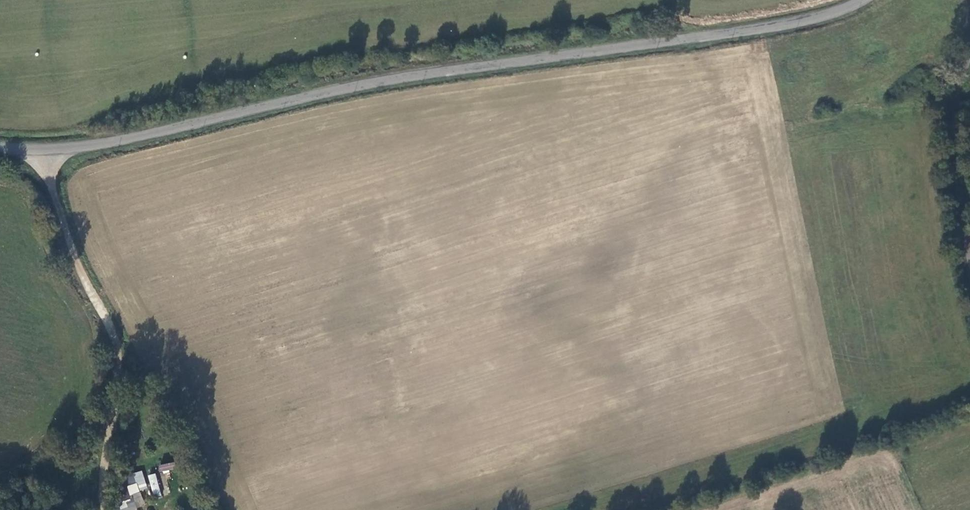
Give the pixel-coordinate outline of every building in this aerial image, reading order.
[(159,471),(175,469),(174,462),(158,464),(159,471)] [(155,473),(148,475),(153,497),(161,495),(155,473)] [(117,493),(117,501),(132,496),(129,489),(117,493)] [(116,502),(117,509),(137,509),(132,496),(117,501),(116,502)]
